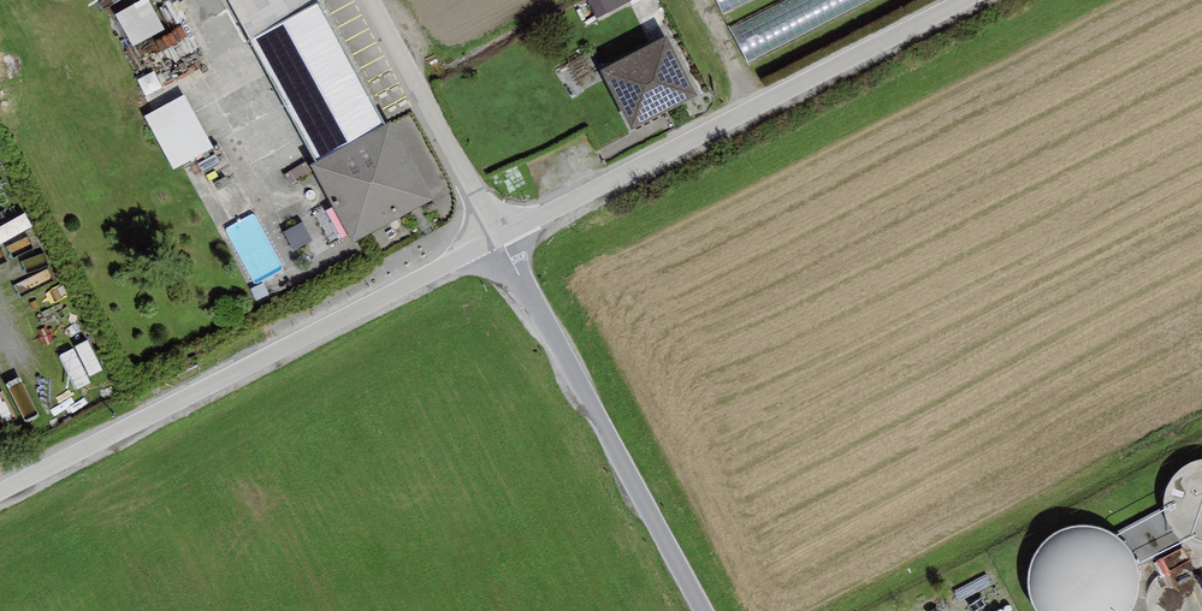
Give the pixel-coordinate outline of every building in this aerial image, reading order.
[(134,40),(164,29),(154,0),(123,11),(134,40)] [(317,0),(227,0),(316,165),(386,127),(317,0)] [(590,0),(602,19),(633,0),(590,0)] [(724,15),(753,0),(717,0),(724,15)] [(731,27),(750,64),(873,0),(782,0),(731,27)] [(667,39),(599,73),(630,133),(698,98),(667,39)] [(192,94),(151,112),(175,167),(216,149),(192,94)] [(391,124),(386,127),(316,165),(310,168),(353,245),(433,201),(391,124)] [(232,228),(259,281),(287,267),(260,214),(232,228)] [(1201,540),(1201,464),(1172,463),(1170,539),(1201,540)] [(1139,538),(1038,544),(1042,610),(1143,610),(1139,538)]
